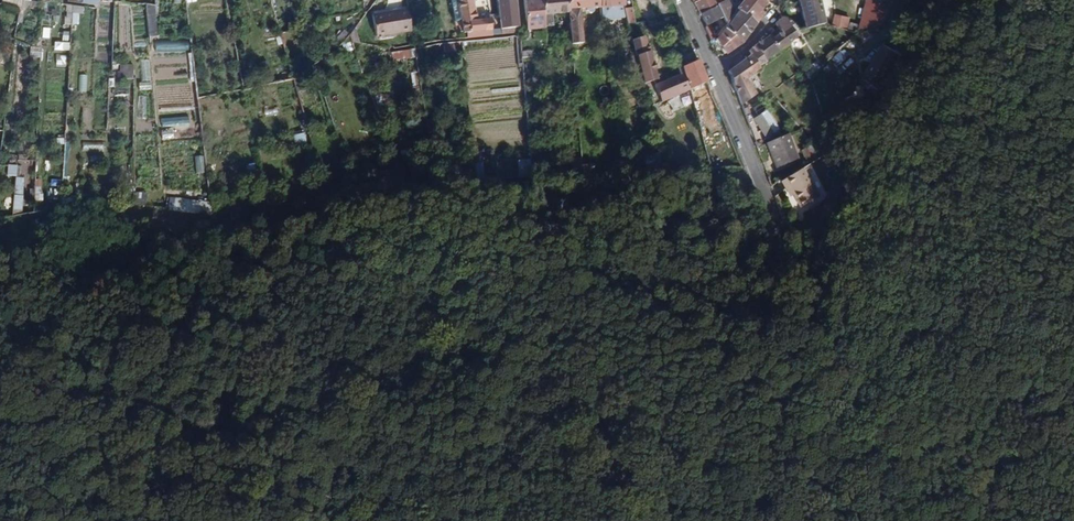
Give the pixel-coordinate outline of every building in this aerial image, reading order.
[(472,0),(453,0),(450,0),(454,22),(461,21),(463,32),(466,33),(466,38),(491,35),(490,19),(478,20),(478,18),(475,19),(472,0)] [(518,27),(515,0),(497,0),(498,14),(500,29),(518,27)] [(541,0),(523,0),(526,30),(544,29),(543,16),(541,0)] [(567,0),(541,0),(543,16),(568,13),(567,0)] [(600,7),(599,0),(567,0),(568,13),(571,45),(582,43),(580,9),(581,9),(582,11),(588,11),(590,13),(593,13),(594,8),(600,7)] [(601,18),(602,18),(603,18),(605,18),(605,7),(624,5),(625,16),(634,15),(631,0),(599,0),(600,7),(601,18)] [(703,0),(700,0),(694,3),(706,25),(712,22),(717,20),(720,31),(723,28),(725,24),(716,5),(708,10),(703,0)] [(708,10),(716,5),(725,24),(736,9),(740,4),(738,0),(724,0),(723,1),(723,0),(703,0),(708,10)] [(767,2),(764,0),(743,0),(740,4),(736,9),(755,22),(771,5),(767,2)] [(806,29),(825,23),(819,0),(798,0),(800,6),(797,8),(798,12),(801,12),(806,29)] [(847,22),(847,29),(859,34),(861,34),(884,23),(890,7),(877,0),(868,0),(860,26),(847,22)] [(944,12),(953,0),(928,0),(944,12)] [(72,4),(72,13),(83,14),(84,6),(72,4)] [(154,5),(147,4),(149,36),(157,36),(154,5)] [(605,7),(605,18),(625,16),(624,5),(605,7)] [(411,31),(408,8),(371,15),(376,37),(411,31)] [(755,22),(736,9),(725,24),(723,28),(742,43),(755,22)] [(635,22),(634,15),(625,16),(627,24),(635,22)] [(787,17),(782,18),(774,24),(782,32),(776,36),(775,36),(772,39),(779,50),(788,43),(789,43),(798,37),(795,33),(790,27),(793,24),(787,17)] [(847,29),(847,22),(835,19),(834,25),(847,29)] [(712,22),(706,25),(704,27),(710,40),(717,34),(712,22)] [(300,29),(301,32),(311,29),(310,24),(299,27),(300,29)] [(798,31),(793,24),(790,27),(795,33),(798,31)] [(681,34),(679,27),(666,31),(669,38),(681,34)] [(349,35),(351,41),(358,43),(354,28),(349,35)] [(717,34),(710,40),(708,42),(711,47),(716,43),(724,55),(742,43),(723,28),(720,31),(717,34)] [(342,42),(349,35),(344,29),(337,37),(342,42)] [(761,41),(755,45),(766,60),(779,50),(772,39),(775,36),(772,32),(771,34),(761,41)] [(644,86),(645,88),(650,86),(649,81),(657,79),(650,51),(648,51),(644,36),(631,40),(635,55),(639,68),(640,71),(644,85),(644,86)] [(13,44),(2,41),(0,46),(12,51),(13,44)] [(156,42),(156,52),(190,52),(190,41),(156,42)] [(748,50),(750,55),(759,67),(766,63),(766,60),(755,45),(748,50)] [(885,45),(866,75),(883,85),(902,56),(885,45)] [(43,47),(32,46),(32,55),(42,56),(43,47)] [(413,98),(423,96),(414,48),(391,52),(392,60),(409,57),(414,86),(412,87),(413,98)] [(671,60),(678,57),(674,48),(667,51),(671,60)] [(639,68),(635,55),(630,56),(633,66),(635,65),(636,68),(639,68)] [(750,55),(728,71),(741,105),(756,94),(746,78),(753,74),(752,71),(759,67),(750,55)] [(151,59),(140,59),(140,89),(152,89),(151,59)] [(690,89),(707,82),(698,60),(682,67),(684,73),(690,89)] [(805,71),(809,78),(811,78),(819,70),(813,64),(805,71)] [(120,65),(120,75),(133,75),(133,65),(120,65)] [(634,72),(638,87),(644,86),(644,85),(640,71),(634,72)] [(661,102),(690,89),(684,73),(654,85),(661,102)] [(79,74),(79,92),(87,92),(88,74),(79,74)] [(883,85),(866,75),(861,82),(878,93),(883,85)] [(265,108),(265,116),(279,116),(278,108),(265,108)] [(766,110),(753,118),(766,138),(778,130),(766,110)] [(190,115),(161,118),(162,127),(191,124),(190,115)] [(827,133),(825,126),(817,128),(820,136),(827,133)] [(163,139),(175,138),(174,130),(163,131),(163,139)] [(788,133),(766,143),(777,168),(799,158),(788,133)] [(83,142),(83,151),(104,152),(105,142),(83,142)] [(809,164),(819,158),(811,145),(801,150),(809,164)] [(650,172),(662,172),(660,164),(658,153),(647,156),(650,172)] [(197,173),(206,172),(204,155),(195,156),(197,173)] [(582,176),(583,176),(582,165),(582,158),(570,158),(572,177),(582,176)] [(583,176),(596,175),(595,164),(582,165),(583,176)] [(16,176),(17,166),(9,165),(8,175),(16,176)] [(802,168),(780,181),(785,188),(788,186),(793,195),(801,207),(819,196),(802,168)] [(822,204),(810,210),(815,218),(820,214),(818,210),(828,203),(838,184),(834,182),(822,204)] [(788,186),(785,188),(790,196),(793,195),(788,186)] [(58,189),(46,188),(45,200),(58,201),(58,189)] [(133,192),(133,205),(145,204),(146,193),(133,192)] [(22,195),(14,195),(13,209),(21,210),(22,195)] [(62,196),(62,206),(76,206),(76,195),(62,196)] [(106,206),(129,205),(129,195),(114,196),(113,199),(106,198),(106,206)] [(304,209),(329,203),(327,195),(302,202),(304,209)] [(209,215),(210,202),(166,196),(166,209),(209,215)] [(225,230),(233,228),(231,219),(223,221),(225,230)] [(580,463),(578,447),(563,448),(564,464),(580,463)]
